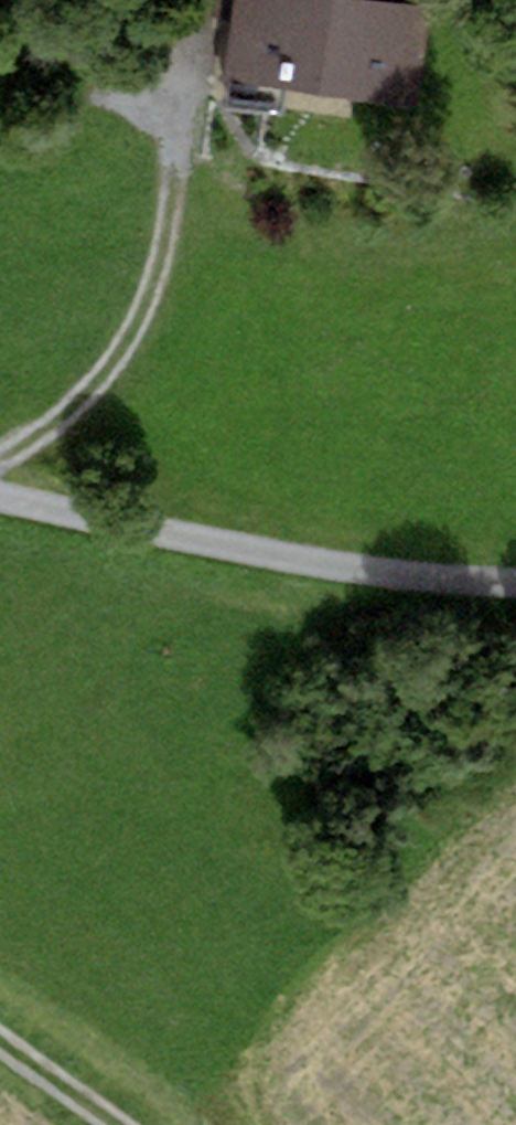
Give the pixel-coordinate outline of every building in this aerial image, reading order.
[(221,104),(361,121),(363,102),(420,109),(434,0),(234,0),(221,104)]
